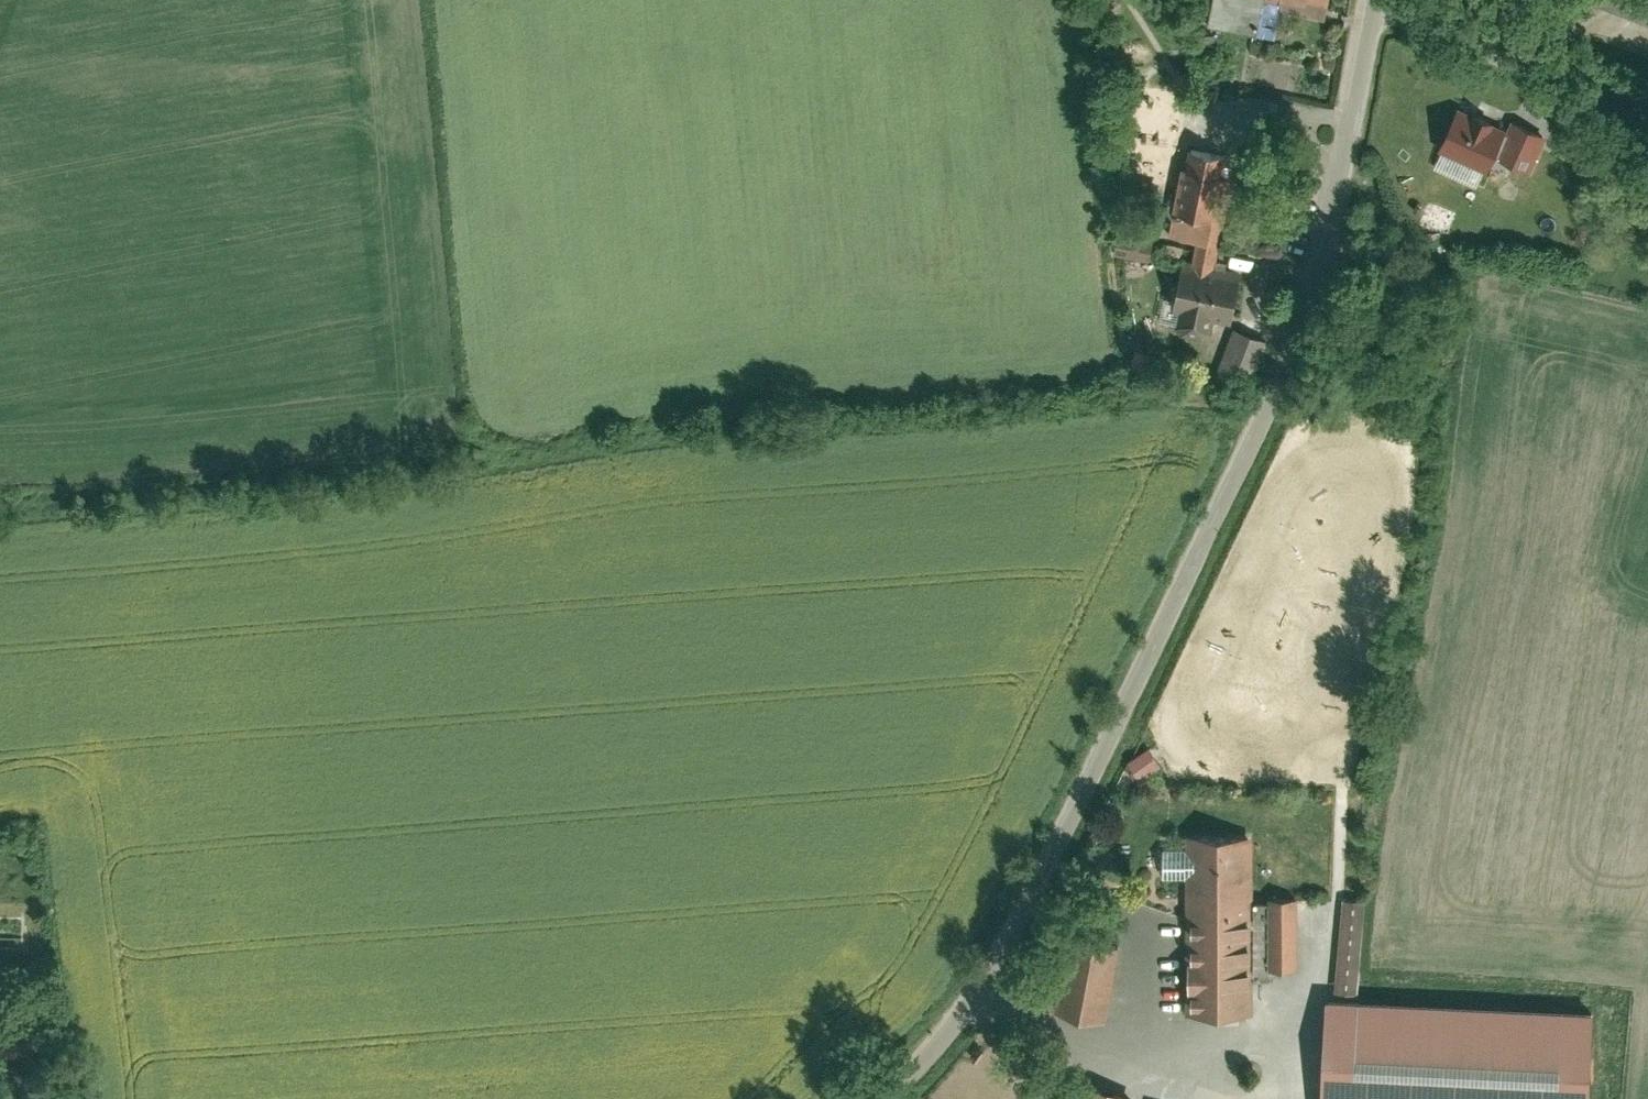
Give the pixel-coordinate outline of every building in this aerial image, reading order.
[(1202,17),(1248,27),(1254,0),(1206,0),(1202,17)] [(1647,17),(1647,0),(1612,0),(1611,3),(1647,17)] [(1460,107),(1441,146),(1483,167),(1490,152),(1502,127),(1460,107)] [(1507,116),(1502,127),(1490,152),(1524,168),(1541,132),(1507,116)] [(1190,260),(1215,264),(1233,172),(1222,170),(1226,153),(1191,146),(1187,164),(1182,163),(1168,232),(1195,237),(1190,260)] [(1145,258),(1151,231),(1115,224),(1109,250),(1145,258)] [(1190,260),(1183,259),(1175,306),(1180,307),(1178,321),(1183,331),(1204,334),(1211,327),(1213,315),(1230,318),(1239,268),(1215,264),(1190,260)] [(1233,327),(1214,375),(1254,373),(1266,339),(1233,327)] [(1134,777),(1159,766),(1149,745),(1124,756),(1134,777)] [(1162,875),(1187,875),(1186,1010),(1249,1010),(1250,976),(1277,977),(1277,967),(1297,967),(1297,897),(1251,897),(1252,830),(1185,830),(1185,846),(1162,846),(1162,875)] [(1364,898),(1344,896),(1335,986),(1355,988),(1364,898)] [(1068,934),(1054,1006),(1103,1016),(1117,943),(1068,934)] [(1326,995),(1322,1098),(1588,1098),(1592,1006),(1326,995)] [(1072,1098),(1132,1098),(1133,1094),(1078,1078),(1072,1098)]
